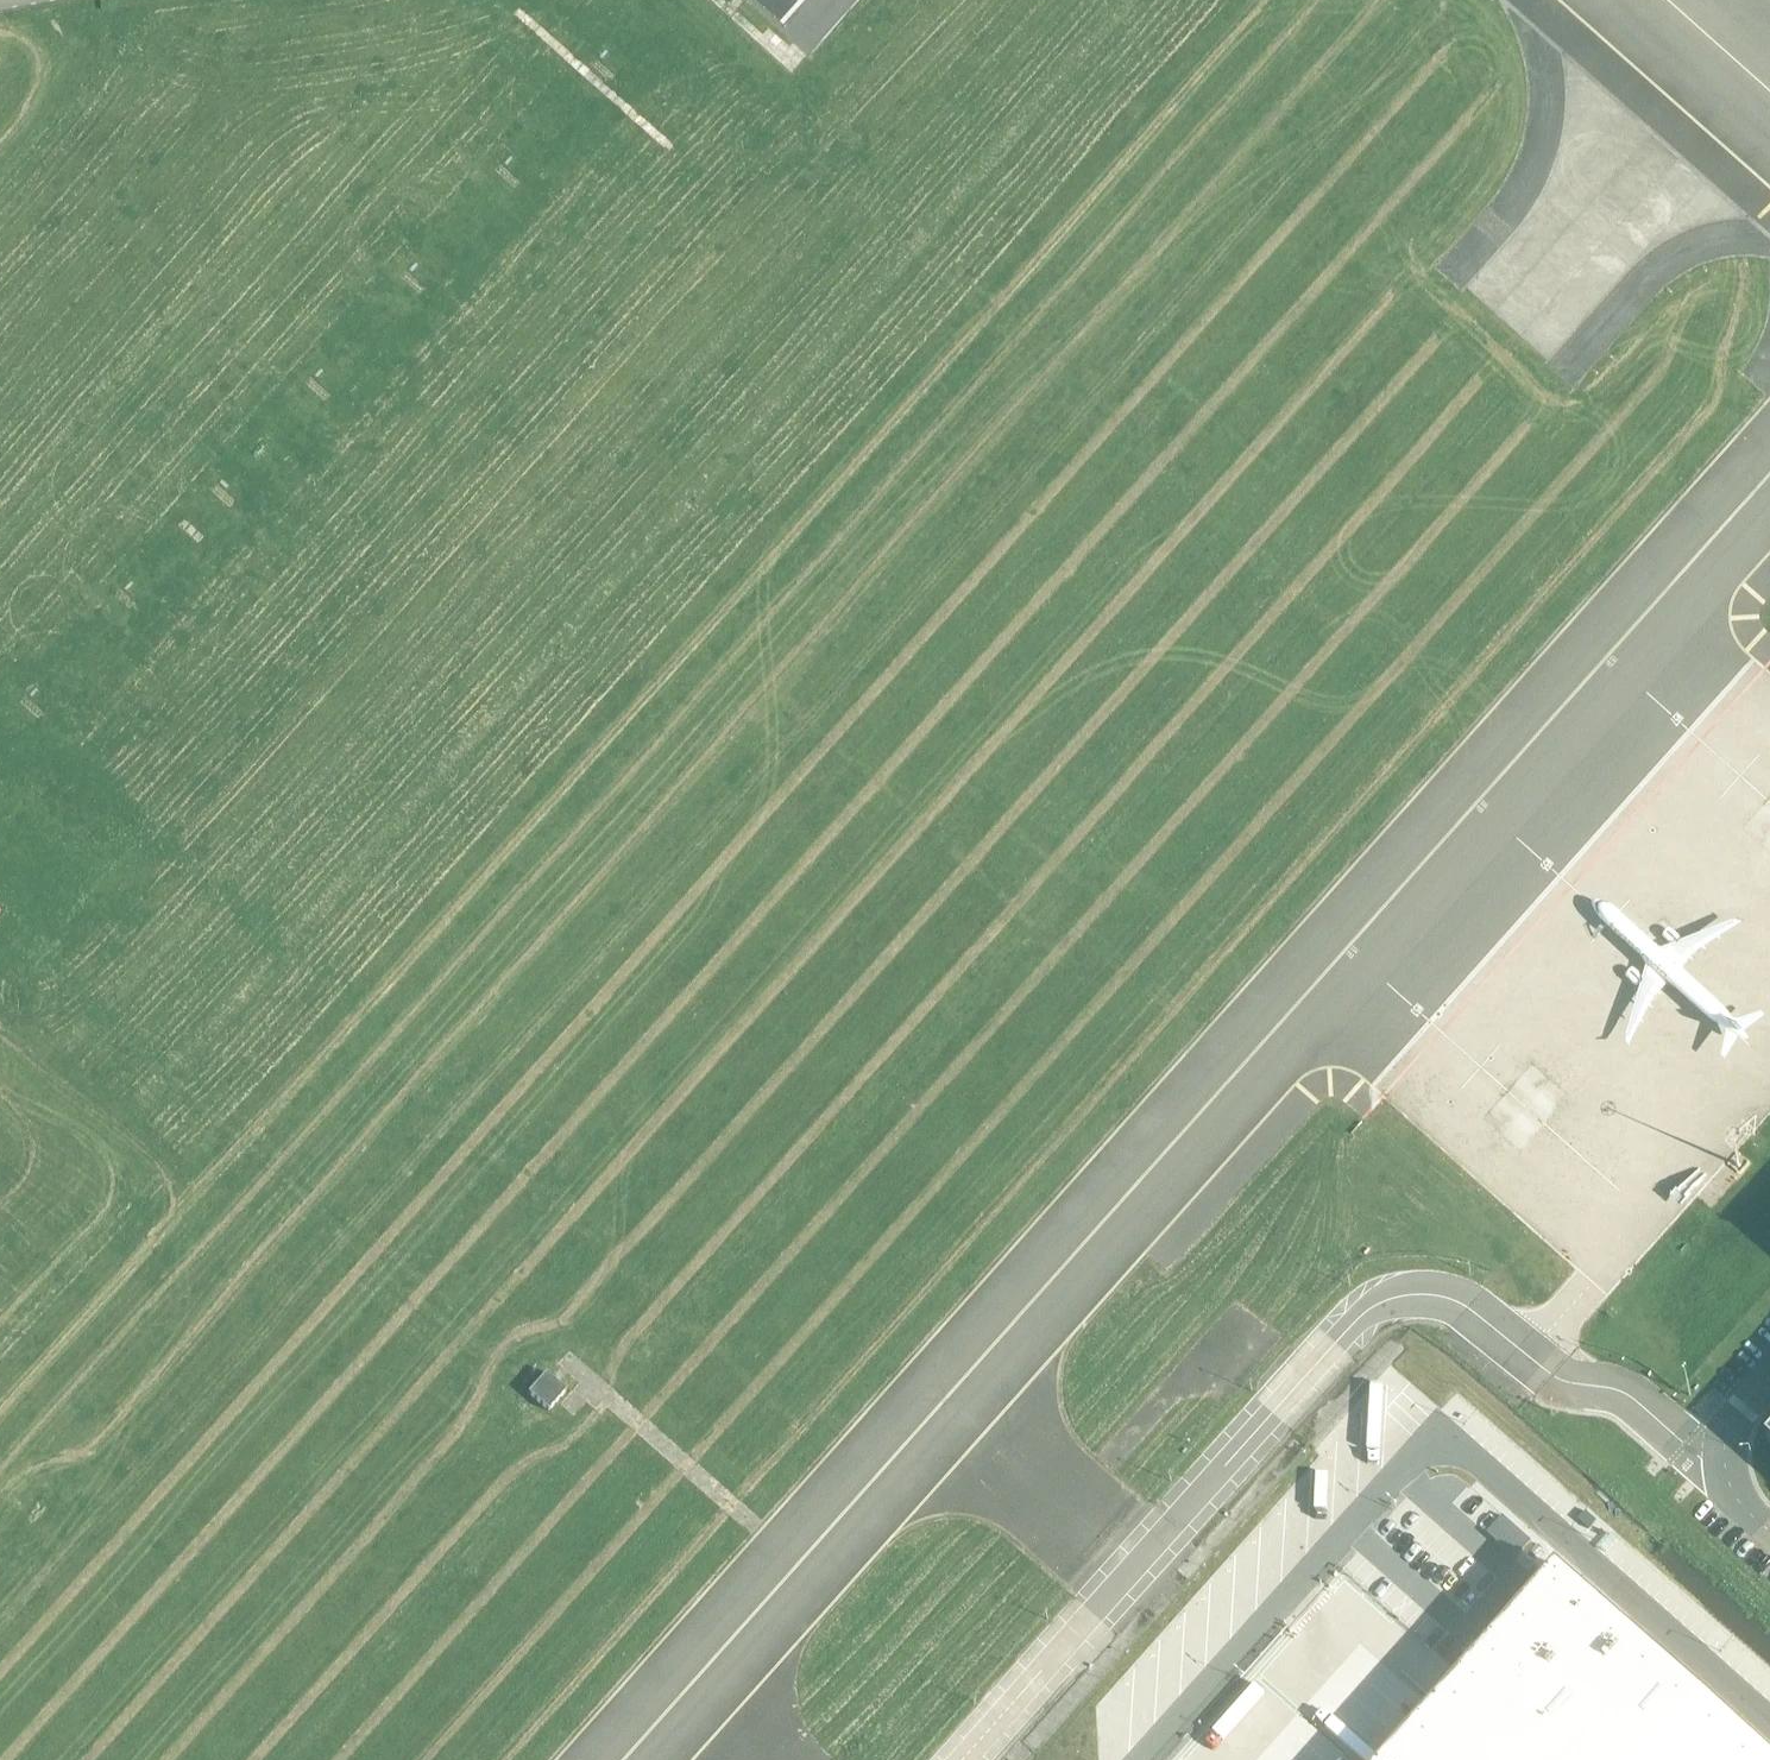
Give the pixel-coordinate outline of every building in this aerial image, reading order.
[(1383,1759),(1769,1759),(1769,1757),(1554,1567),(1383,1759)]
